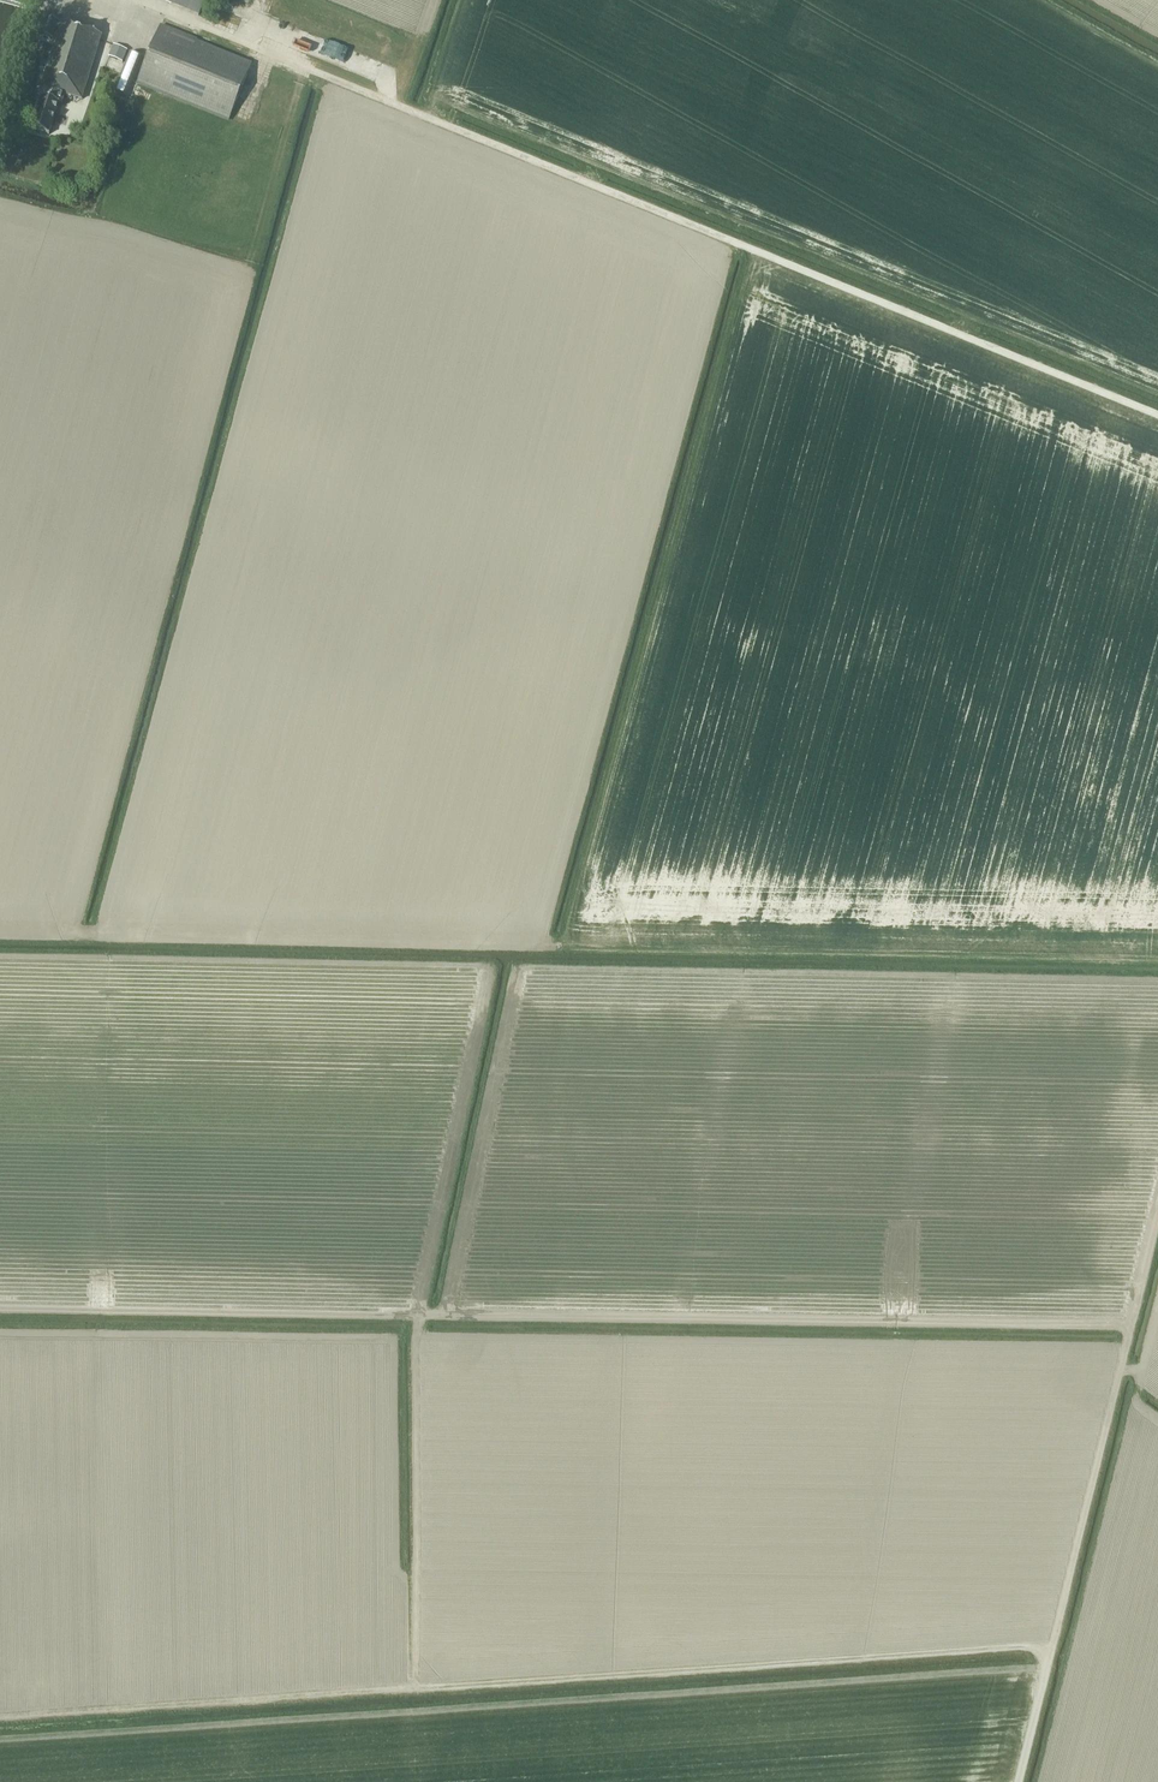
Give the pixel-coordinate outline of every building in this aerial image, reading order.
[(199,16),(205,0),(159,0),(199,16)] [(53,40),(58,23),(47,19),(42,37),(53,40)] [(80,100),(100,36),(61,24),(41,87),(44,88),(32,129),(49,135),(58,103),(61,104),(64,95),(80,100)] [(198,39),(191,37),(161,25),(139,83),(231,119),(253,62),(197,41),(198,39)] [(108,57),(122,63),(127,51),(113,45),(108,57)] [(125,97),(142,57),(129,52),(112,92),(125,97)]
